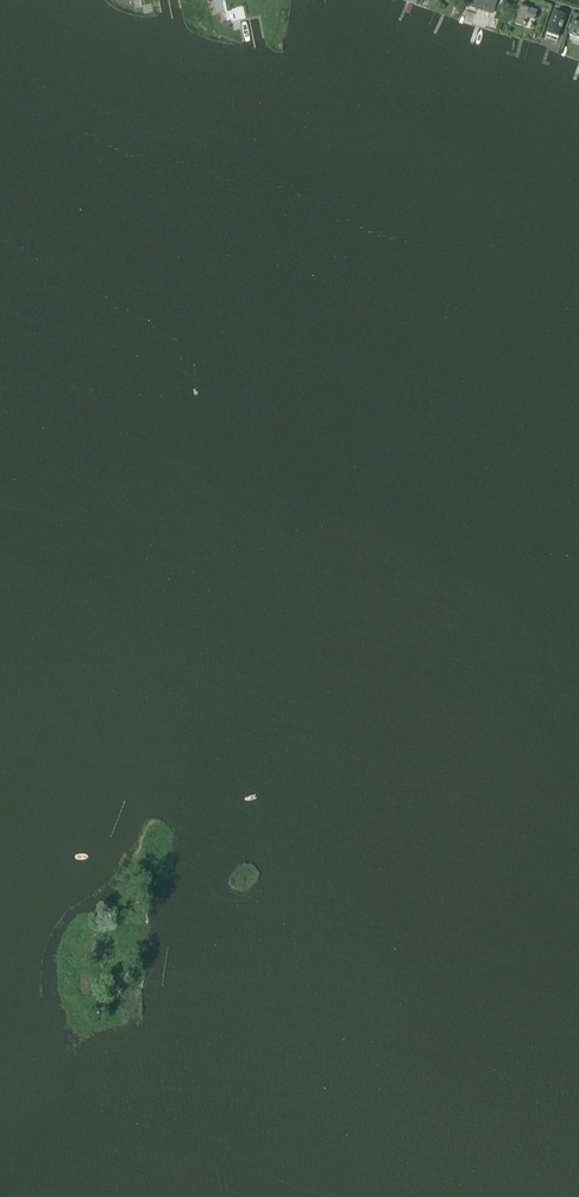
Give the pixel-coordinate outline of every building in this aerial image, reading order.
[(498,0),(470,0),(468,7),(493,15),(498,0)] [(535,19),(537,13),(519,6),(516,13),(518,14),(515,23),(524,26),(527,17),(535,19)] [(553,13),(546,34),(558,38),(565,17),(553,13)] [(568,34),(578,38),(578,23),(573,21),(568,34)]
